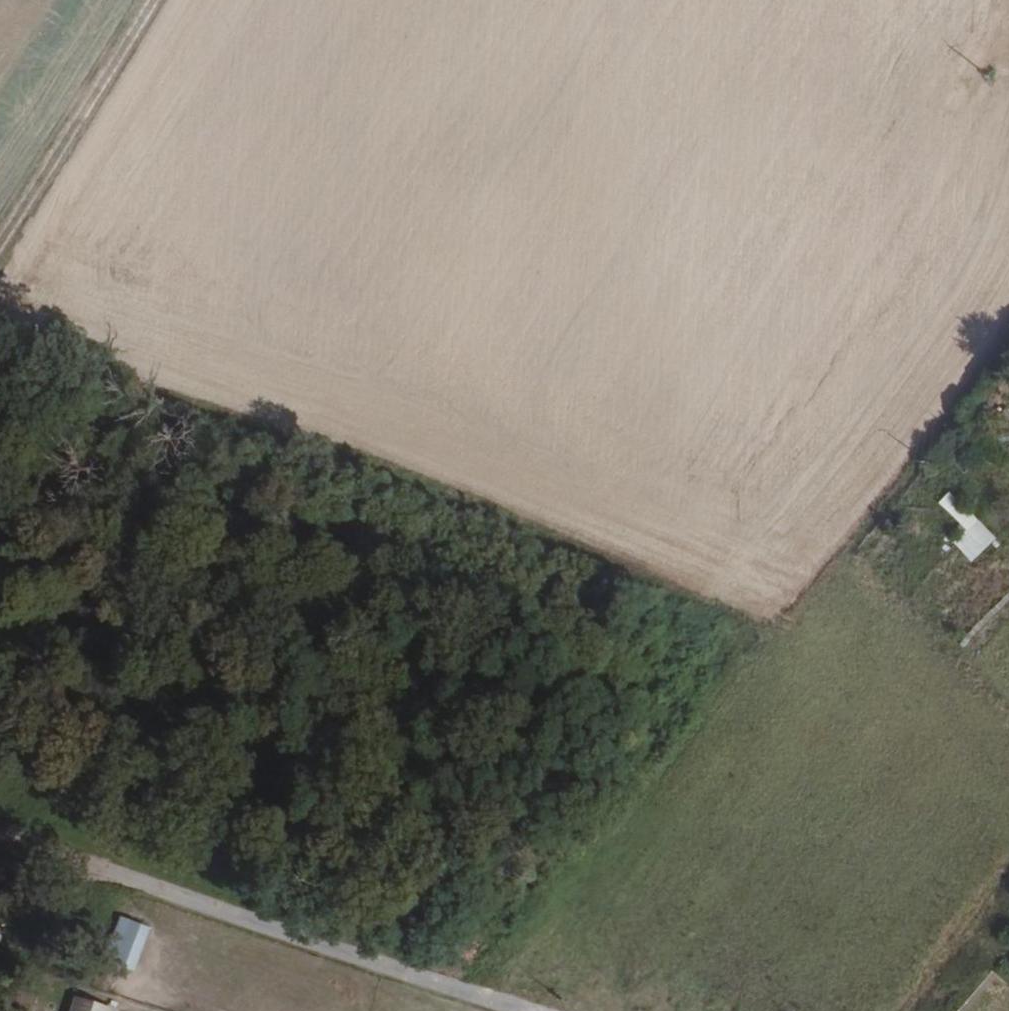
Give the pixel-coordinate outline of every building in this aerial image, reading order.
[(997,541),(950,493),(939,505),(960,525),(967,532),(961,538),(954,545),(973,564),(997,541)] [(967,532),(960,525),(954,532),(961,538),(967,532)] [(152,929),(123,918),(106,961),(134,972),(152,929)] [(112,980),(98,975),(94,986),(108,991),(112,980)] [(76,997),(71,1010),(119,1010),(76,997)]
